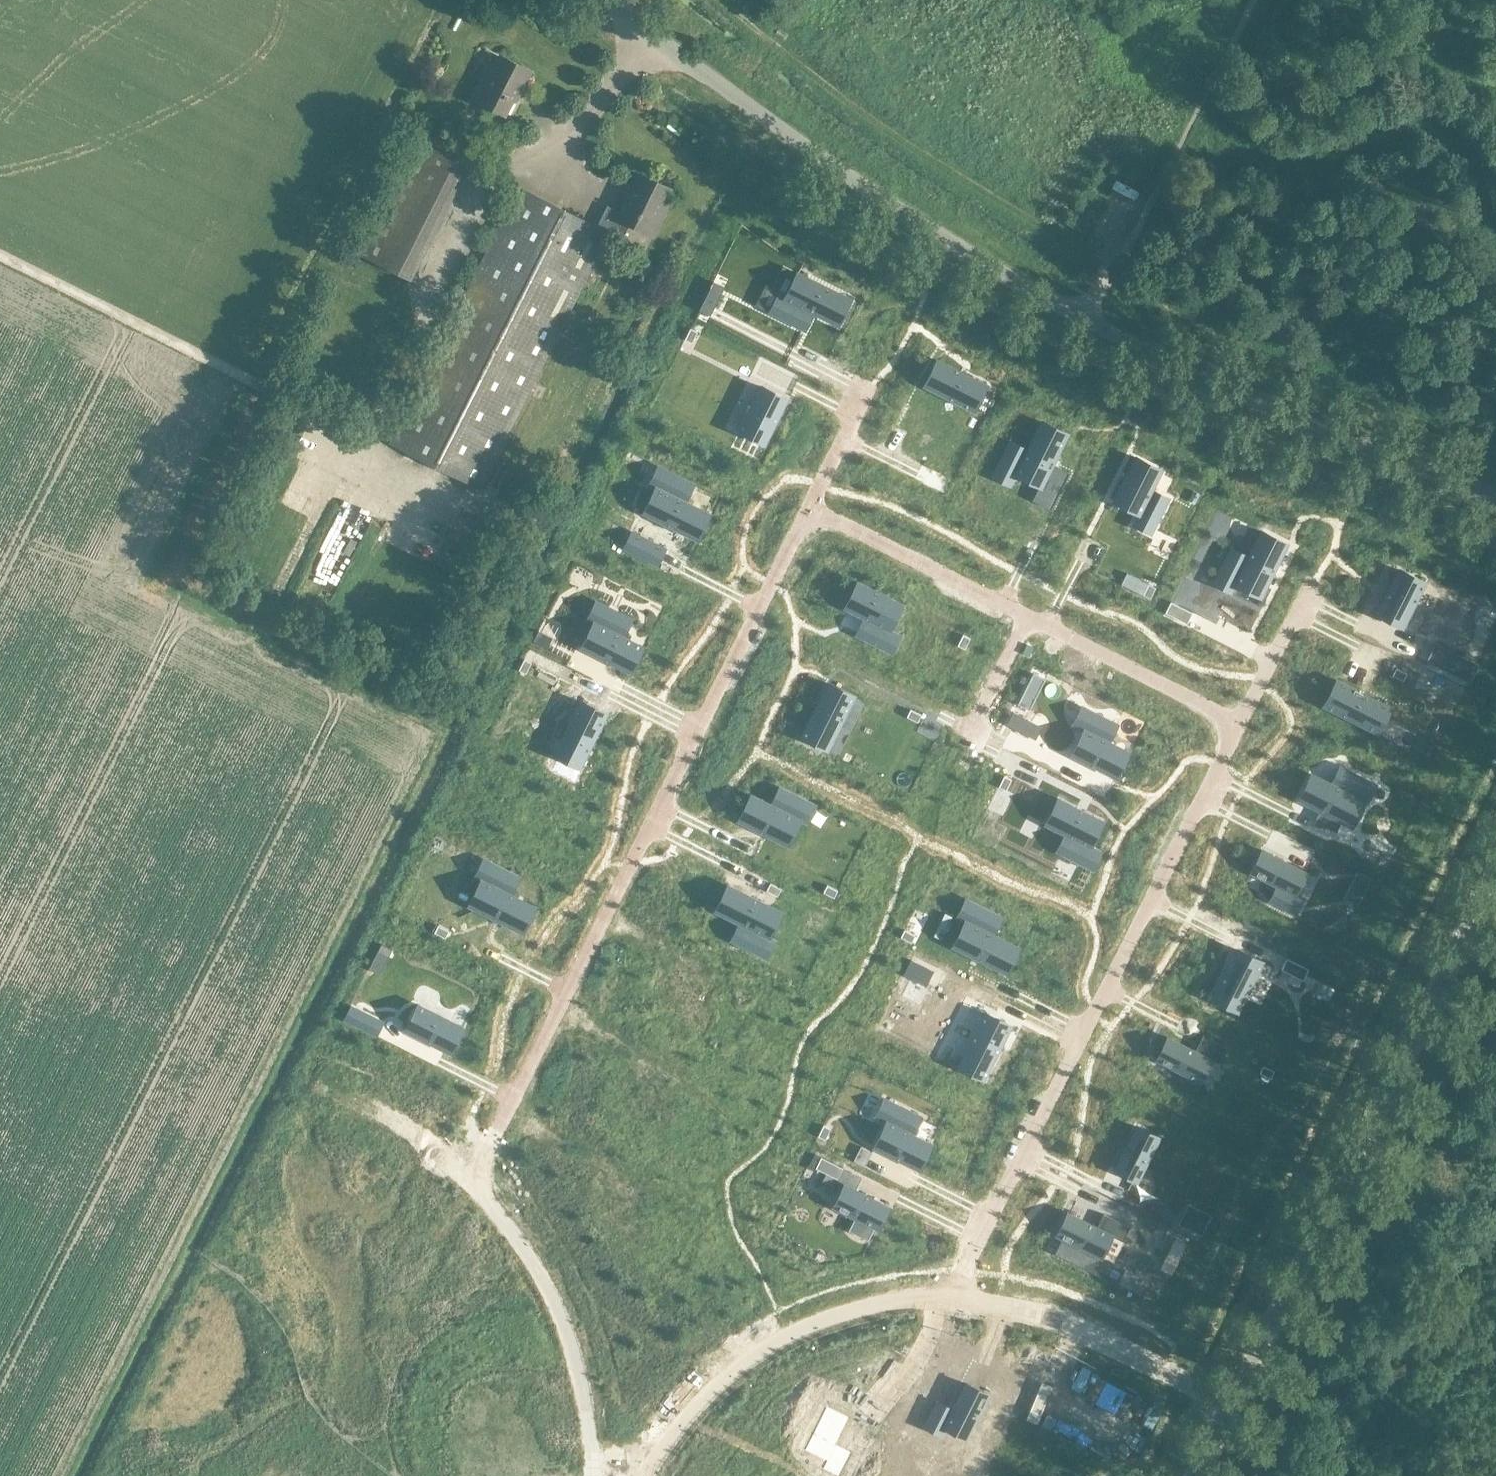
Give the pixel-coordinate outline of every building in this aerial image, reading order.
[(531,71),(500,56),(478,100),(506,114),(518,90),(520,91),(531,71)] [(411,278),(470,162),(419,137),(361,253),(404,275),(411,278)] [(608,234),(619,240),(622,241),(631,223),(654,234),(669,205),(665,203),(671,190),(641,174),(621,212),(607,205),(596,227),(519,187),(391,441),(482,487),(608,234)] [(779,295),(770,312),(805,329),(813,312),(838,324),(850,299),(798,273),(785,298),(779,295)] [(714,282),(700,310),(710,316),(725,287),(714,282)] [(691,328),(685,339),(692,342),(698,332),(691,328)] [(938,360),(925,385),(974,410),(987,384),(938,360)] [(762,386),(739,430),(765,443),(787,399),(762,386)] [(1010,441),(993,476),(1010,484),(1016,474),(1039,486),(1032,500),(1051,509),(1069,473),(1052,464),(1068,434),(1042,421),(1028,450),(1010,441)] [(1136,457),(1114,501),(1140,513),(1134,524),(1151,533),(1169,499),(1151,490),(1161,470),(1136,457)] [(657,487),(644,513),(697,539),(709,514),(685,501),(693,484),(659,467),(651,484),(657,487)] [(1231,549),(1214,583),(1231,592),(1235,584),(1261,596),(1287,544),(1262,531),(1249,557),(1231,549)] [(633,532),(625,548),(657,564),(665,548),(633,532)] [(1400,569),(1378,613),(1403,625),(1425,582),(1400,569)] [(859,582),(846,607),(866,617),(857,635),(892,652),(900,635),(889,629),(902,604),(859,582)] [(1149,584),(1143,595),(1150,598),(1156,588),(1149,584)] [(1178,587),(1164,616),(1175,622),(1189,593),(1178,587)] [(595,622),(582,647),(630,672),(643,646),(623,636),(631,619),(597,602),(589,619),(595,622)] [(539,630),(534,641),(548,648),(553,637),(539,630)] [(963,634),(958,645),(965,649),(970,638),(963,634)] [(526,655),(521,666),(528,670),(534,659),(526,655)] [(1463,665),(1458,676),(1465,680),(1470,669),(1463,665)] [(1397,668),(1393,675),(1404,680),(1407,673),(1397,668)] [(1034,671),(1018,702),(1031,709),(1046,678),(1034,671)] [(1420,677),(1416,684),(1425,689),(1429,681),(1420,677)] [(1337,680),(1324,705),(1377,732),(1390,707),(1337,680)] [(829,683),(803,736),(828,749),(855,696),(829,683)] [(582,701),(555,754),(580,767),(607,714),(582,701)] [(1085,729),(1072,755),(1116,777),(1129,751),(1109,741),(1117,724),(1083,707),(1074,724),(1085,729)] [(911,709),(907,716),(918,722),(922,715),(911,709)] [(1009,714),(1006,722),(1017,727),(1020,720),(1009,714)] [(1312,774),(1299,799),(1320,810),(1315,821),(1337,832),(1342,821),(1352,826),(1365,800),(1366,801),(1375,784),(1341,767),(1332,784),(1312,774)] [(1005,776),(999,786),(1006,790),(1012,779),(1005,776)] [(752,795),(739,820),(787,844),(800,819),(806,822),(815,805),(781,787),(772,805),(752,795)] [(1060,797),(1047,822),(1067,832),(1059,850),(1093,867),(1102,850),(1091,844),(1104,819),(1060,797)] [(1263,850),(1252,872),(1278,886),(1271,901),(1295,913),(1302,898),(1295,894),(1306,872),(1263,850)] [(482,880),(470,905),(522,931),(535,906),(510,894),(519,876),(485,859),(476,876),(482,880)] [(1361,873),(1357,880),(1368,885),(1372,878),(1361,873)] [(770,883),(767,890),(777,896),(781,888),(770,883)] [(729,885),(716,911),(741,923),(732,940),(766,957),(775,940),(769,937),(782,912),(729,885)] [(827,885),(824,892),(835,897),(838,890),(827,885)] [(966,920),(954,946),(1006,972),(1019,947),(993,934),(1001,917),(967,899),(958,916),(966,920)] [(438,925),(435,932),(445,938),(449,930),(438,925)] [(905,930),(901,937),(912,942),(915,935),(905,930)] [(382,944),(378,951),(389,956),(393,949),(382,944)] [(1237,949),(1213,998),(1238,1011),(1263,962),(1237,949)] [(1287,958),(1281,969),(1303,980),(1309,969),(1287,958)] [(912,960),(906,971),(913,974),(919,963),(912,960)] [(762,993),(758,1000),(769,1006),(773,999),(762,993)] [(419,1005),(406,1030),(451,1052),(463,1027),(419,1005)] [(986,1012),(959,1065),(984,1078),(1011,1025),(986,1012)] [(1168,1037),(1157,1059),(1200,1081),(1211,1059),(1219,1063),(1227,1047),(1203,1035),(1195,1051),(1168,1037)] [(1264,1066),(1260,1073),(1271,1078),(1274,1071),(1264,1066)] [(716,1084),(713,1092),(723,1097),(727,1090),(716,1084)] [(888,1121),(875,1146),(919,1168),(931,1143),(911,1133),(920,1116),(885,1098),(877,1116),(888,1121)] [(824,1125),(819,1135),(826,1139),(831,1128),(824,1125)] [(1137,1126),(1115,1169),(1137,1180),(1159,1137),(1137,1126)] [(821,1157),(816,1168),(838,1178),(843,1167),(821,1157)] [(845,1184),(834,1206),(877,1228),(888,1206),(845,1184)] [(694,1200),(690,1208),(701,1213),(704,1206),(694,1200)] [(1069,1213),(1058,1235),(1101,1256),(1112,1234),(1069,1213)] [(1198,1224),(1192,1235),(1200,1238),(1205,1227),(1198,1224)] [(1175,1242),(1171,1249),(1182,1254),(1186,1247),(1175,1242)] [(938,1402),(926,1426),(941,1434),(945,1426),(967,1437),(989,1394),(967,1383),(953,1410),(938,1402)] [(827,1406),(805,1450),(827,1461),(823,1468),(839,1475),(851,1452),(835,1444),(849,1417),(827,1406)] [(221,1475),(239,1475),(242,1470),(228,1462),(221,1475)] [(266,1475),(290,1475),(271,1466),(266,1475)]
